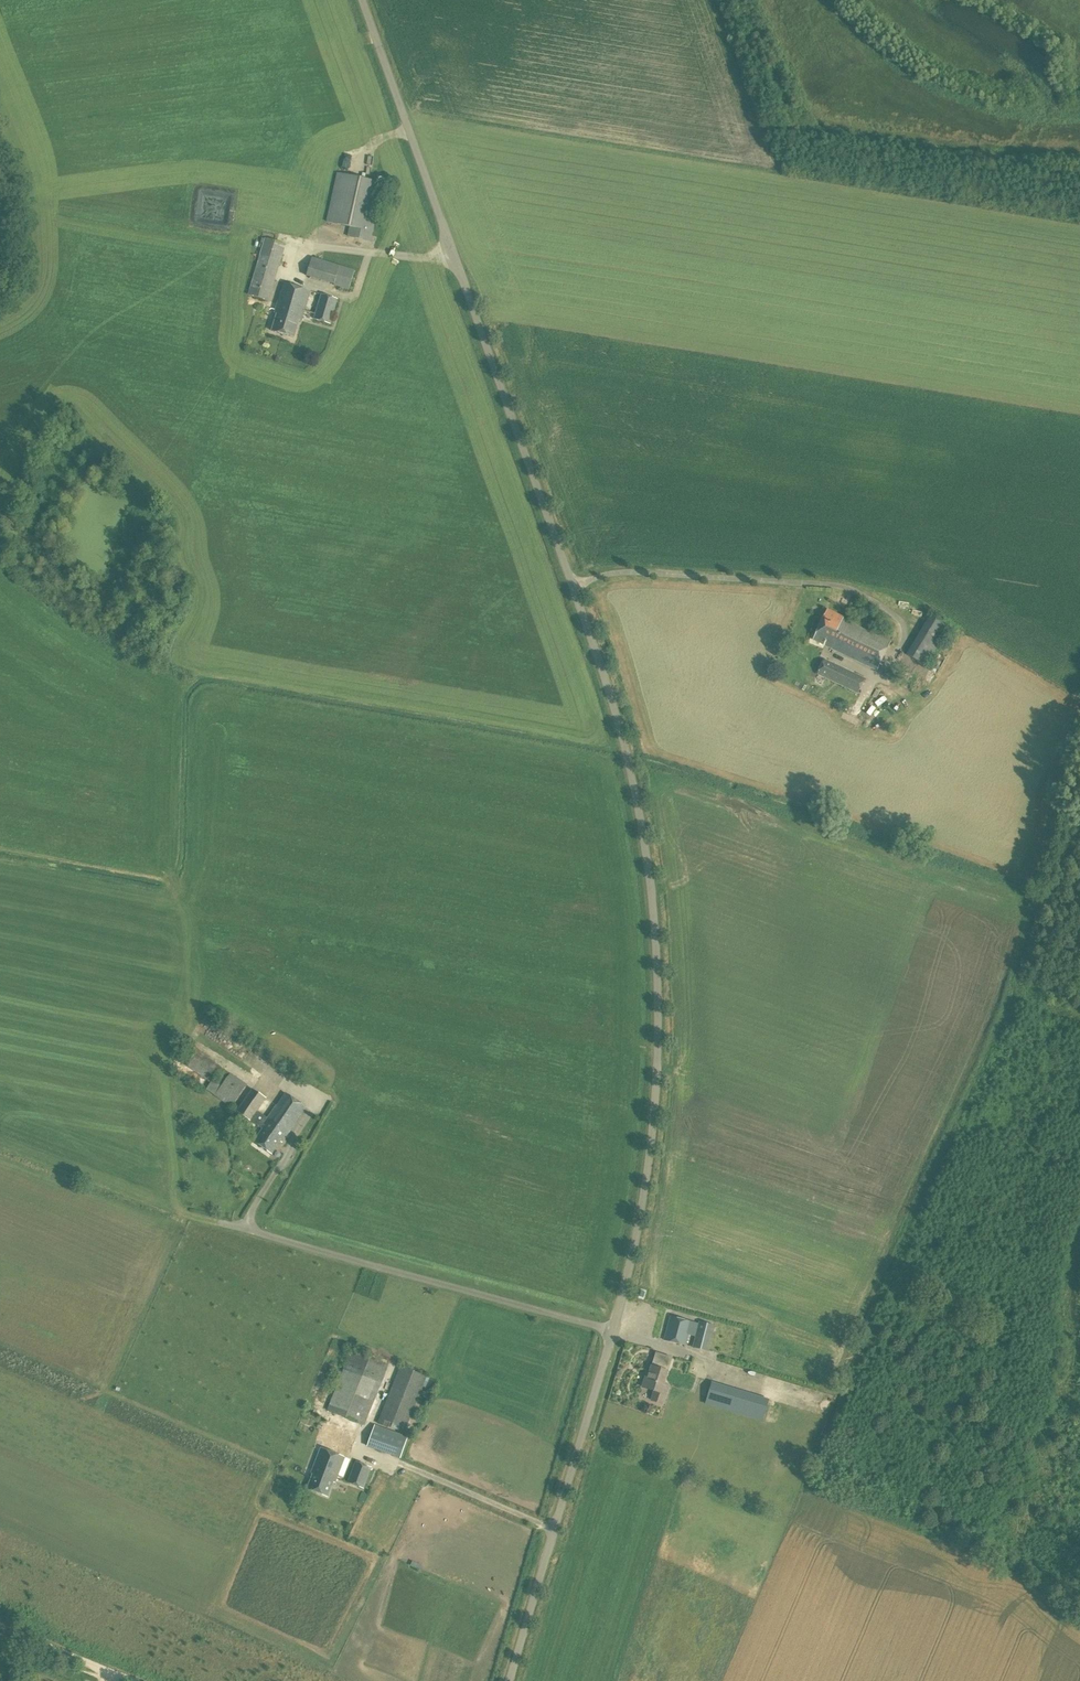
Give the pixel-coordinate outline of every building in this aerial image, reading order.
[(305,71),(288,76),(290,82),(307,77),(305,71)] [(378,109),(375,97),(360,102),(364,113),(378,109)] [(370,241),(383,183),(337,173),(327,221),(350,226),(348,236),(370,241)] [(269,301),(286,244),(265,238),(248,295),(269,301)] [(306,276),(313,278),(319,261),(319,259),(312,257),(306,276)] [(349,290),(355,270),(340,265),(334,285),(349,290)] [(301,321),(303,316),(304,311),(310,291),(283,283),(274,313),(277,314),(271,331),(293,338),(299,320),(301,321)] [(330,324),(337,299),(321,294),(313,319),(330,324)] [(876,669),(890,641),(842,618),(843,616),(827,609),(813,639),(876,669)] [(925,666),(948,628),(929,617),(906,655),(925,666)] [(858,694),(865,679),(825,659),(817,675),(858,694)] [(234,1073),(217,1098),(226,1104),(243,1080),(234,1073)] [(267,1118),(257,1111),(266,1098),(251,1088),(236,1110),(262,1129),(254,1141),(272,1153),(280,1141),(282,1142),(306,1107),(285,1092),(267,1118)] [(692,1321),(670,1316),(663,1340),(686,1346),(692,1321)] [(715,1325),(699,1321),(692,1347),(709,1352),(715,1325)] [(326,1410),(364,1425),(388,1363),(350,1349),(343,1368),(326,1410)] [(663,1383),(672,1357),(656,1352),(651,1366),(649,1365),(642,1387),(653,1391),(650,1400),(662,1404),(668,1385),(663,1383)] [(405,1428),(426,1376),(400,1366),(377,1423),(387,1427),(389,1421),(405,1428)] [(400,1458),(408,1436),(375,1424),(367,1446),(400,1458)] [(345,1457),(320,1448),(310,1473),(312,1473),(306,1488),(327,1496),(333,1481),(335,1482),(345,1457)] [(364,1488),(372,1467),(354,1461),(347,1482),(364,1488)]
